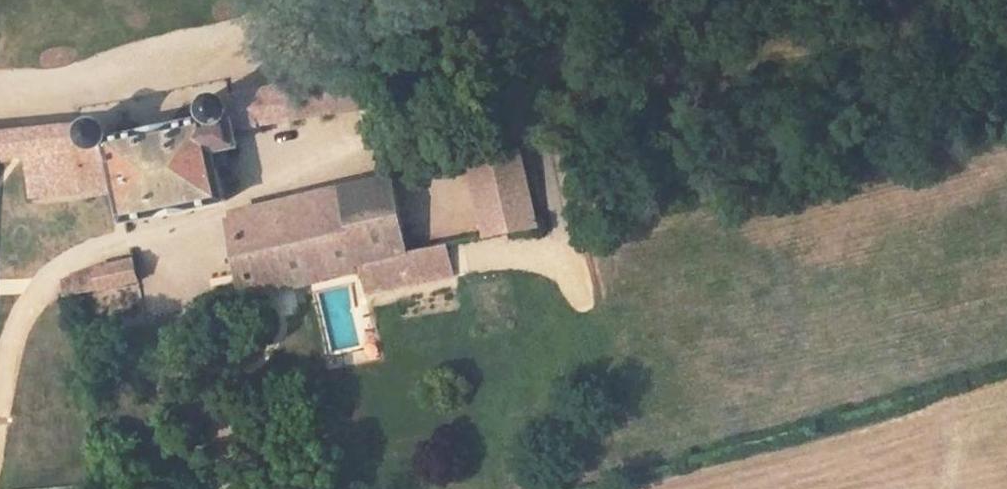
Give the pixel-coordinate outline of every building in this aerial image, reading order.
[(230,156),(243,154),(240,136),(386,114),(380,74),(234,96),(223,95),(220,96),(216,98),(213,101),(211,104),(210,109),(209,120),(120,136),(118,127),(115,124),(110,122),(103,121),(88,123),(0,136),(0,164),(31,161),(32,165),(80,162),(87,201),(122,196),(129,225),(229,206),(225,184),(234,182),(230,156)] [(538,240),(520,156),(470,168),(485,250),(538,240)] [(87,201),(80,162),(32,165),(38,202),(87,201)] [(410,263),(397,184),(226,223),(244,305),(359,281),(362,290),(412,278),(410,263)] [(142,288),(136,264),(97,270),(68,286),(71,301),(142,288)]
